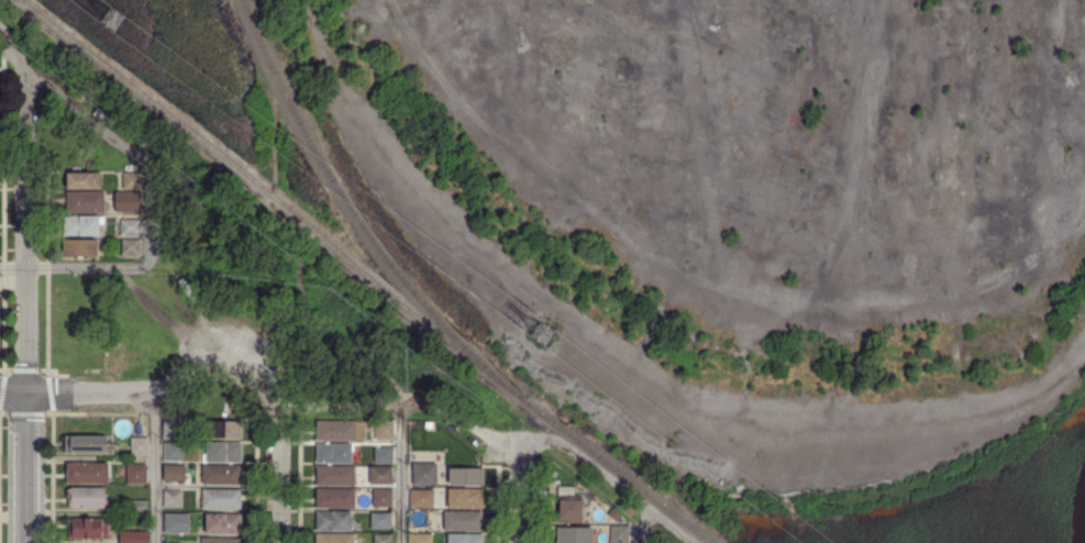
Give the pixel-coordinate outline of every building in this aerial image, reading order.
[(67,189),(67,174),(92,174),(101,173),(102,189),(67,189)] [(125,189),(125,173),(142,173),(142,188),(125,189)] [(67,212),(67,203),(64,203),(64,193),(67,193),(67,192),(104,192),(104,212),(67,212)] [(124,208),(124,192),(141,193),(141,208),(124,208)] [(65,234),(65,217),(100,215),(100,234),(65,234)] [(121,235),(120,220),(140,220),(140,235),(121,235)] [(122,255),(122,240),(140,239),(140,255),(122,255)] [(63,255),(63,240),(98,240),(98,255),(63,255)] [(164,439),(164,421),(179,421),(179,437),(164,439)] [(208,437),(209,421),(243,421),(244,436),(208,437)] [(317,440),(317,422),(355,421),(355,440),(317,440)] [(375,439),(375,421),(394,421),(394,439),(375,439)] [(71,454),(71,452),(65,452),(65,436),(71,436),(107,435),(107,454),(71,454)] [(148,454),(130,454),(130,435),(148,435),(148,454)] [(164,461),(164,443),(182,443),(182,461),(164,461)] [(202,462),(202,453),(207,453),(207,443),(242,443),(242,462),(226,462),(202,462)] [(318,464),(318,443),(352,443),(352,463),(318,464)] [(375,463),(375,447),(394,446),(392,463),(375,463)] [(67,483),(67,463),(109,463),(109,481),(67,483)] [(128,483),(128,465),(146,465),(146,483),(128,483)] [(163,481),(163,465),(180,465),(180,481),(163,481)] [(202,484),(202,465),(242,465),(242,484),(202,484)] [(317,485),(317,466),(354,466),(354,485),(317,485)] [(374,483),(374,467),(391,467),(391,483),(374,483)] [(429,485),(409,485),(409,468),(429,468),(429,485)] [(449,485),(449,468),(484,468),(484,485),(449,485)] [(68,508),(68,498),(66,498),(66,491),(68,491),(68,488),(103,489),(103,496),(106,496),(106,500),(107,500),(107,505),(103,505),(103,508),(68,508)] [(317,507),(317,489),(354,490),(354,496),(356,496),(356,499),(354,499),(354,507),(317,507)] [(203,510),(203,490),(241,490),(241,510),(203,510)] [(391,505),(373,505),(373,490),(391,490),(391,505)] [(425,505),(410,505),(410,490),(427,490),(425,505)] [(481,509),(449,509),(449,490),(481,490),(481,509)] [(180,507),(165,507),(165,491),(180,491),(180,507)] [(558,522),(558,500),(582,500),(582,522),(558,522)] [(148,514),(131,514),(131,502),(148,502),(148,514)] [(350,530),(317,529),(317,512),(350,513),(350,530)] [(390,527),(372,527),(372,512),(390,512),(390,527)] [(481,531),(445,531),(445,512),(481,512),(481,531)] [(188,531),(165,531),(165,516),(188,514),(188,531)] [(206,532),(206,516),(240,516),(240,532),(206,532)] [(86,542),(82,541),(82,539),(68,539),(69,521),(108,521),(108,536),(110,536),(110,539),(98,539),(98,541),(95,541),(95,539),(86,538),(86,542)] [(629,528),(629,542),(611,542),(611,528),(629,528)] [(591,542),(557,542),(557,529),(591,530),(591,542)] [(147,532),(147,542),(120,542),(120,532),(147,532)] [(315,532),(315,542),(353,542),(353,533),(315,532)] [(447,533),(447,542),(482,542),(482,532),(447,533)] [(391,533),(373,533),(373,542),(391,542),(391,533)] [(431,535),(431,542),(410,542),(410,534),(431,535)]
